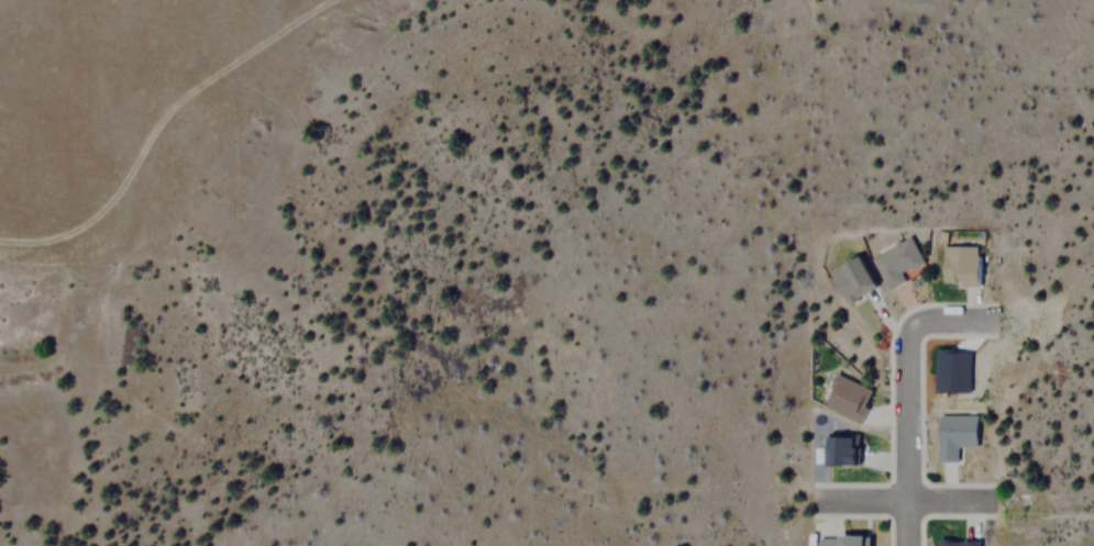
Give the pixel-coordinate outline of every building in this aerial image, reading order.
[(881,258),(919,236),(935,263),(896,285),(881,258)] [(950,245),(990,244),(991,282),(950,282),(950,245)] [(840,271),(865,257),(884,289),(859,304),(840,271)] [(936,393),(972,392),(972,350),(936,350),(936,393)] [(842,372),(878,385),(868,416),(831,403),(842,372)] [(940,412),(980,412),(980,444),(940,444),(940,412)] [(835,435),(863,435),(862,466),(835,466),(835,435)] [(874,534),(874,545),(824,545),(824,534),(874,534)] [(981,534),(981,545),(943,545),(942,535),(981,534)]
